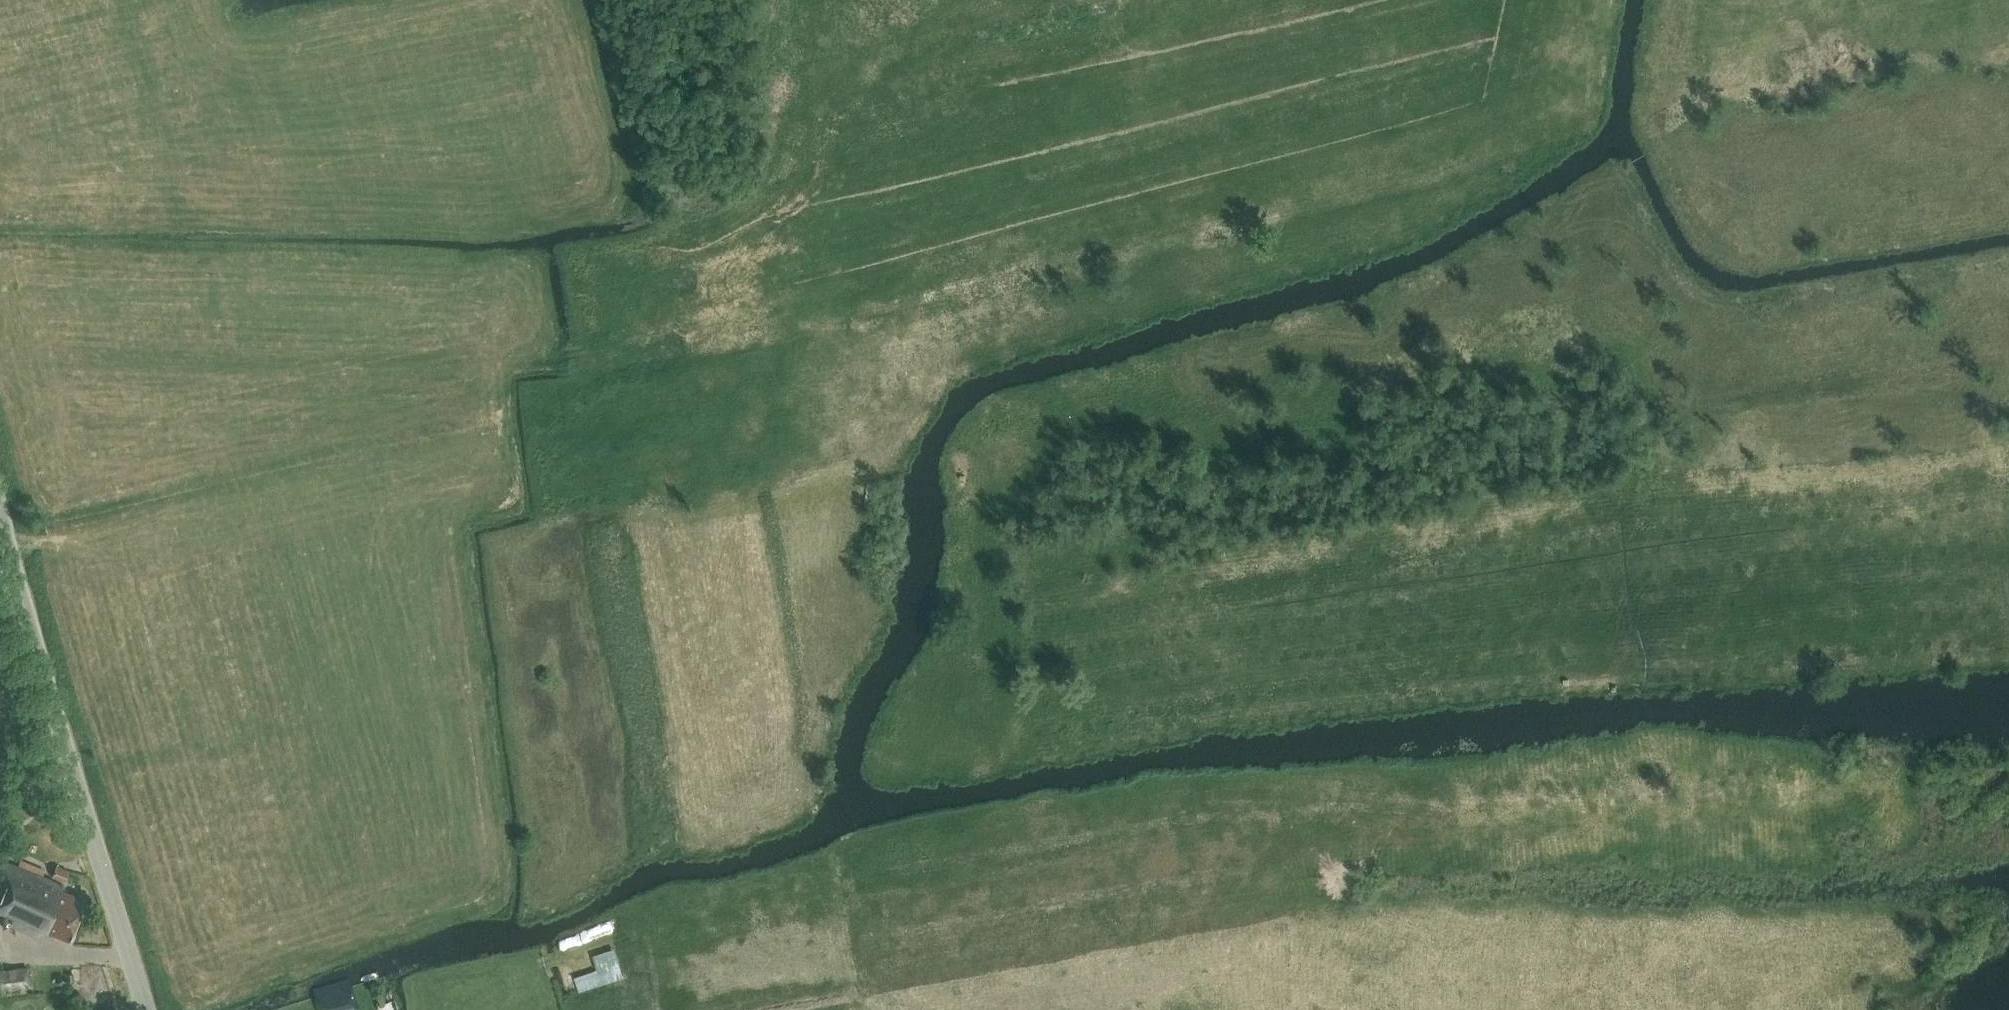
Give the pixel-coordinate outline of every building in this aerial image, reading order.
[(61,888),(63,885),(5,860),(0,872),(0,910),(0,909),(13,914),(12,923),(26,929),(29,922),(69,939),(86,898),(61,888)] [(57,865),(52,874),(65,880),(69,869),(57,865)] [(573,969),(574,980),(614,976),(611,950),(595,951),(597,966),(573,969)] [(30,986),(28,966),(0,969),(0,989),(30,986)] [(316,998),(319,1009),(335,1009),(358,1004),(353,987),(316,998)]
